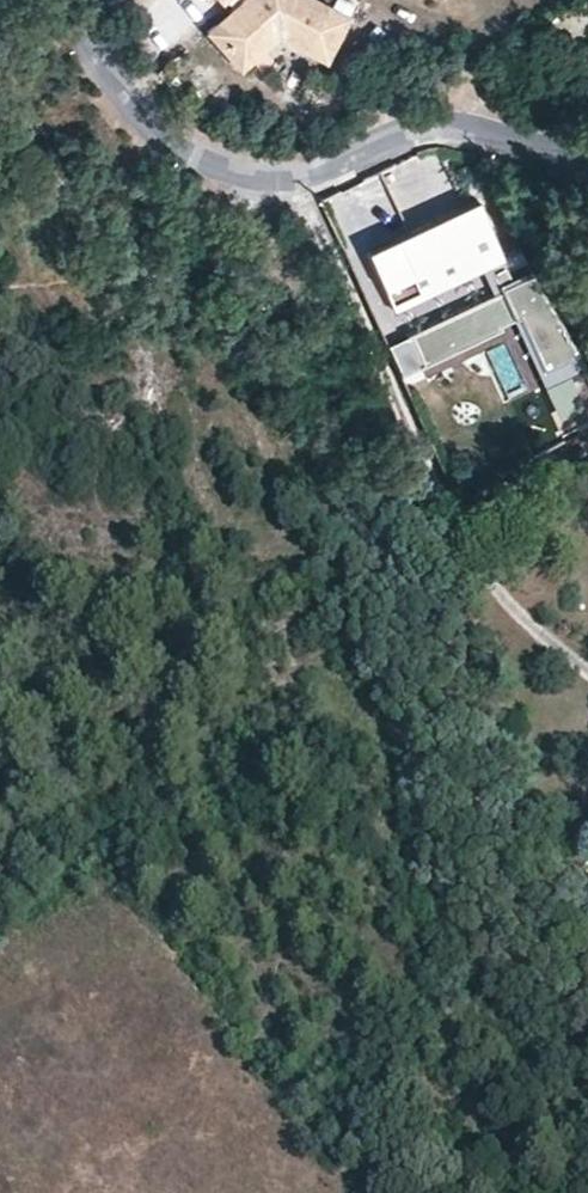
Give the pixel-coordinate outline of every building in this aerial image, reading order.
[(276,31),(287,23),(332,45),(347,15),(318,0),(236,0),(206,27),(239,65),(276,31)] [(287,23),(276,31),(326,56),(332,45),(287,23)] [(370,256),(396,313),(507,262),(480,205),(370,256)] [(537,281),(531,268),(495,285),(500,295),(493,298),(490,293),(490,294),(407,334),(408,336),(420,363),(496,326),(495,324),(510,316),(516,313),(541,364),(576,347),(537,281)] [(583,358),(576,347),(541,364),(516,313),(510,316),(540,378),(583,358)] [(408,336),(385,346),(398,374),(420,363),(408,336)]
